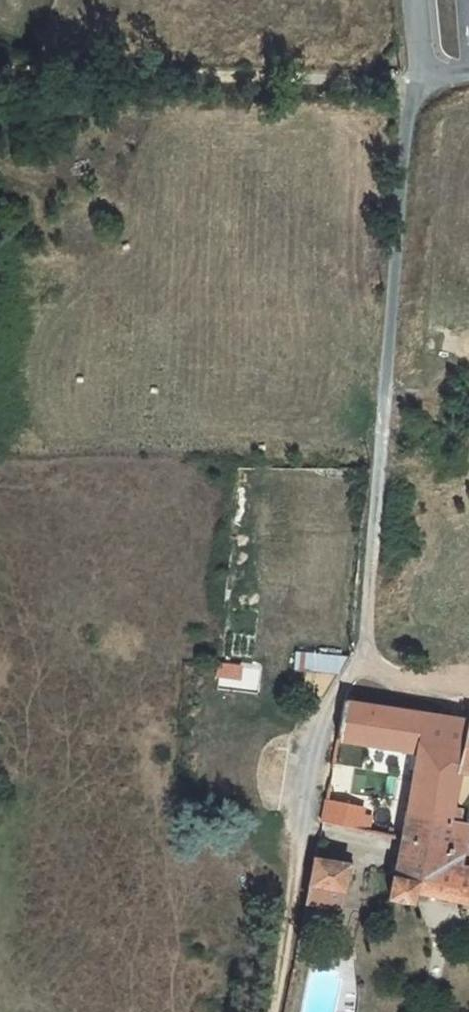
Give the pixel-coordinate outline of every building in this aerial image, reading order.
[(296,652),(295,670),(304,672),(306,653),(296,652)] [(351,657),(306,653),(304,672),(339,675),(351,657)] [(260,696),(262,671),(219,665),(216,690),(260,696)] [(335,749),(348,751),(349,741),(411,751),(410,757),(417,758),(403,840),(462,853),(462,852),(463,852),(468,823),(450,819),(461,770),(468,771),(468,720),(344,700),(337,739),(335,749)] [(326,800),(322,822),(368,832),(372,816),(363,814),(364,808),(326,800)] [(403,840),(396,876),(393,875),(389,897),(413,901),(415,890),(418,883),(468,894),(468,868),(459,866),(461,856),(462,853),(403,840)] [(459,866),(468,868),(468,857),(461,856),(459,866)] [(315,858),(307,902),(340,907),(343,889),(344,889),(347,871),(353,872),(354,864),(349,863),(315,858)] [(418,883),(415,890),(468,902),(468,894),(418,883)]
